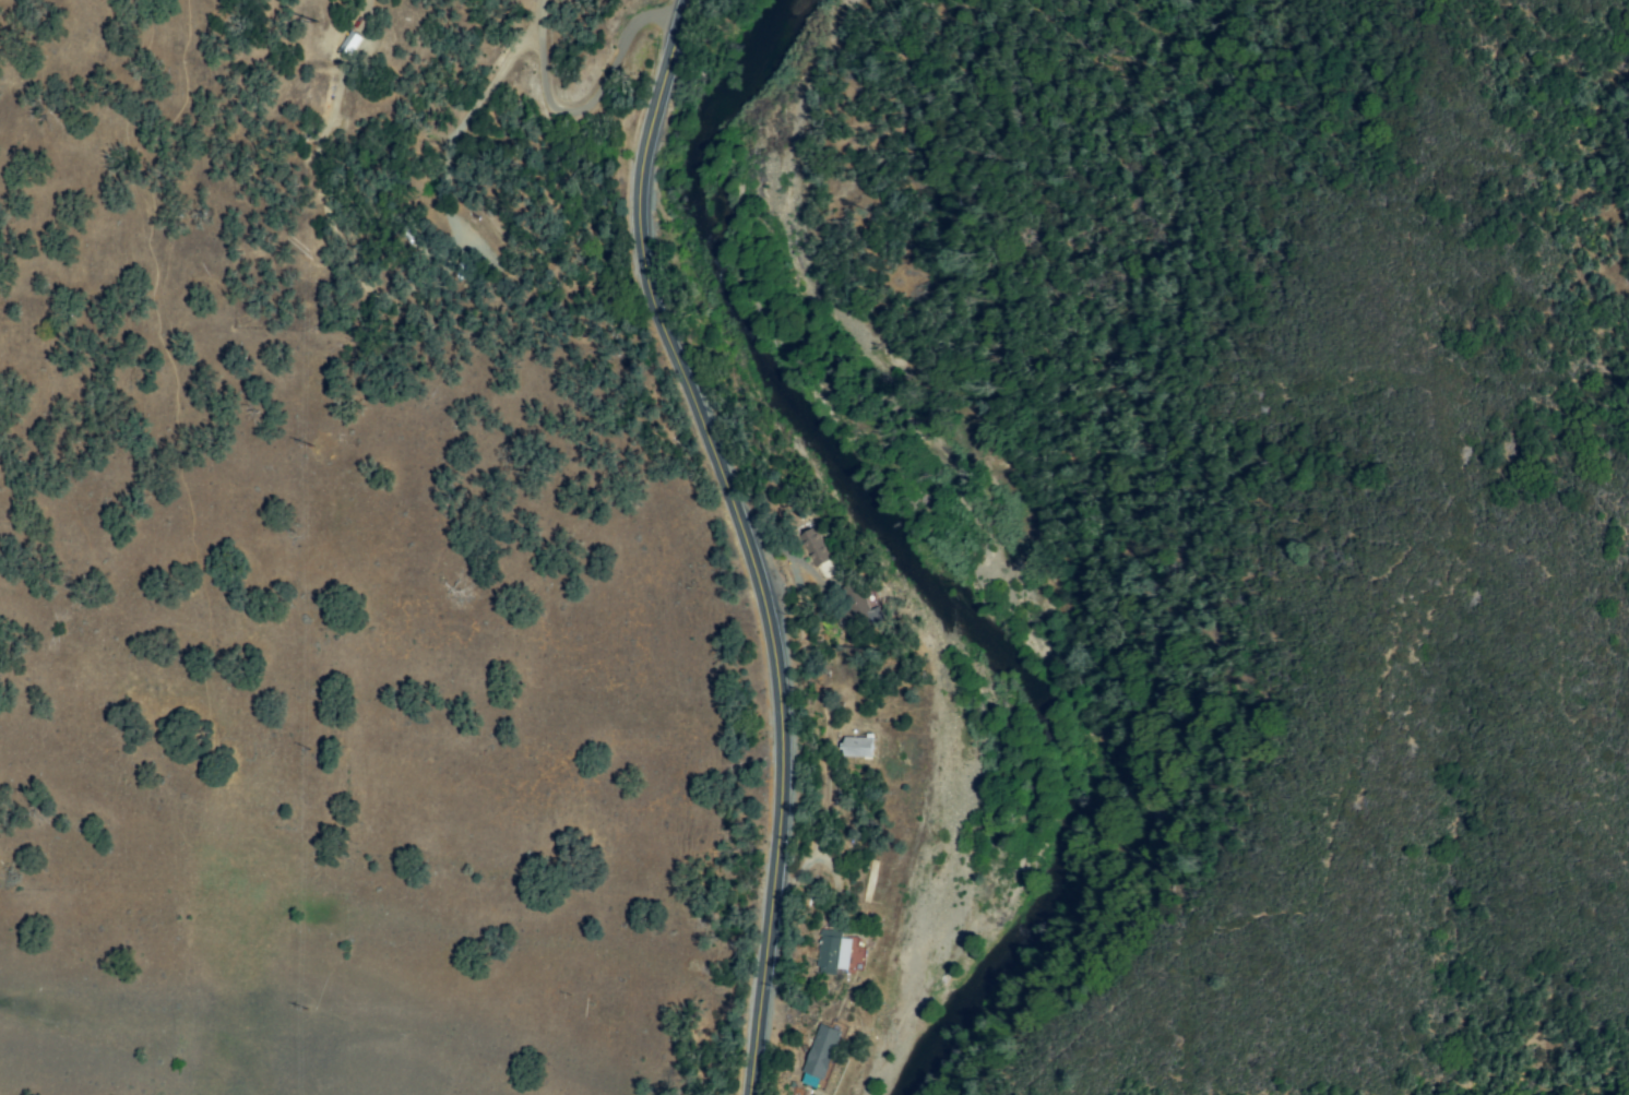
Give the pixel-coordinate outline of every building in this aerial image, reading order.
[(335,49),(346,57),(360,38),(349,30),(335,49)] [(817,566),(832,557),(814,527),(799,536),(817,566)] [(844,736),(843,757),(873,758),(874,737),(844,736)] [(841,931),(819,930),(816,973),(837,974),(837,970),(849,971),(851,939),(841,939),(841,931)] [(841,1031),(819,1024),(799,1082),(821,1090),(841,1031)]
